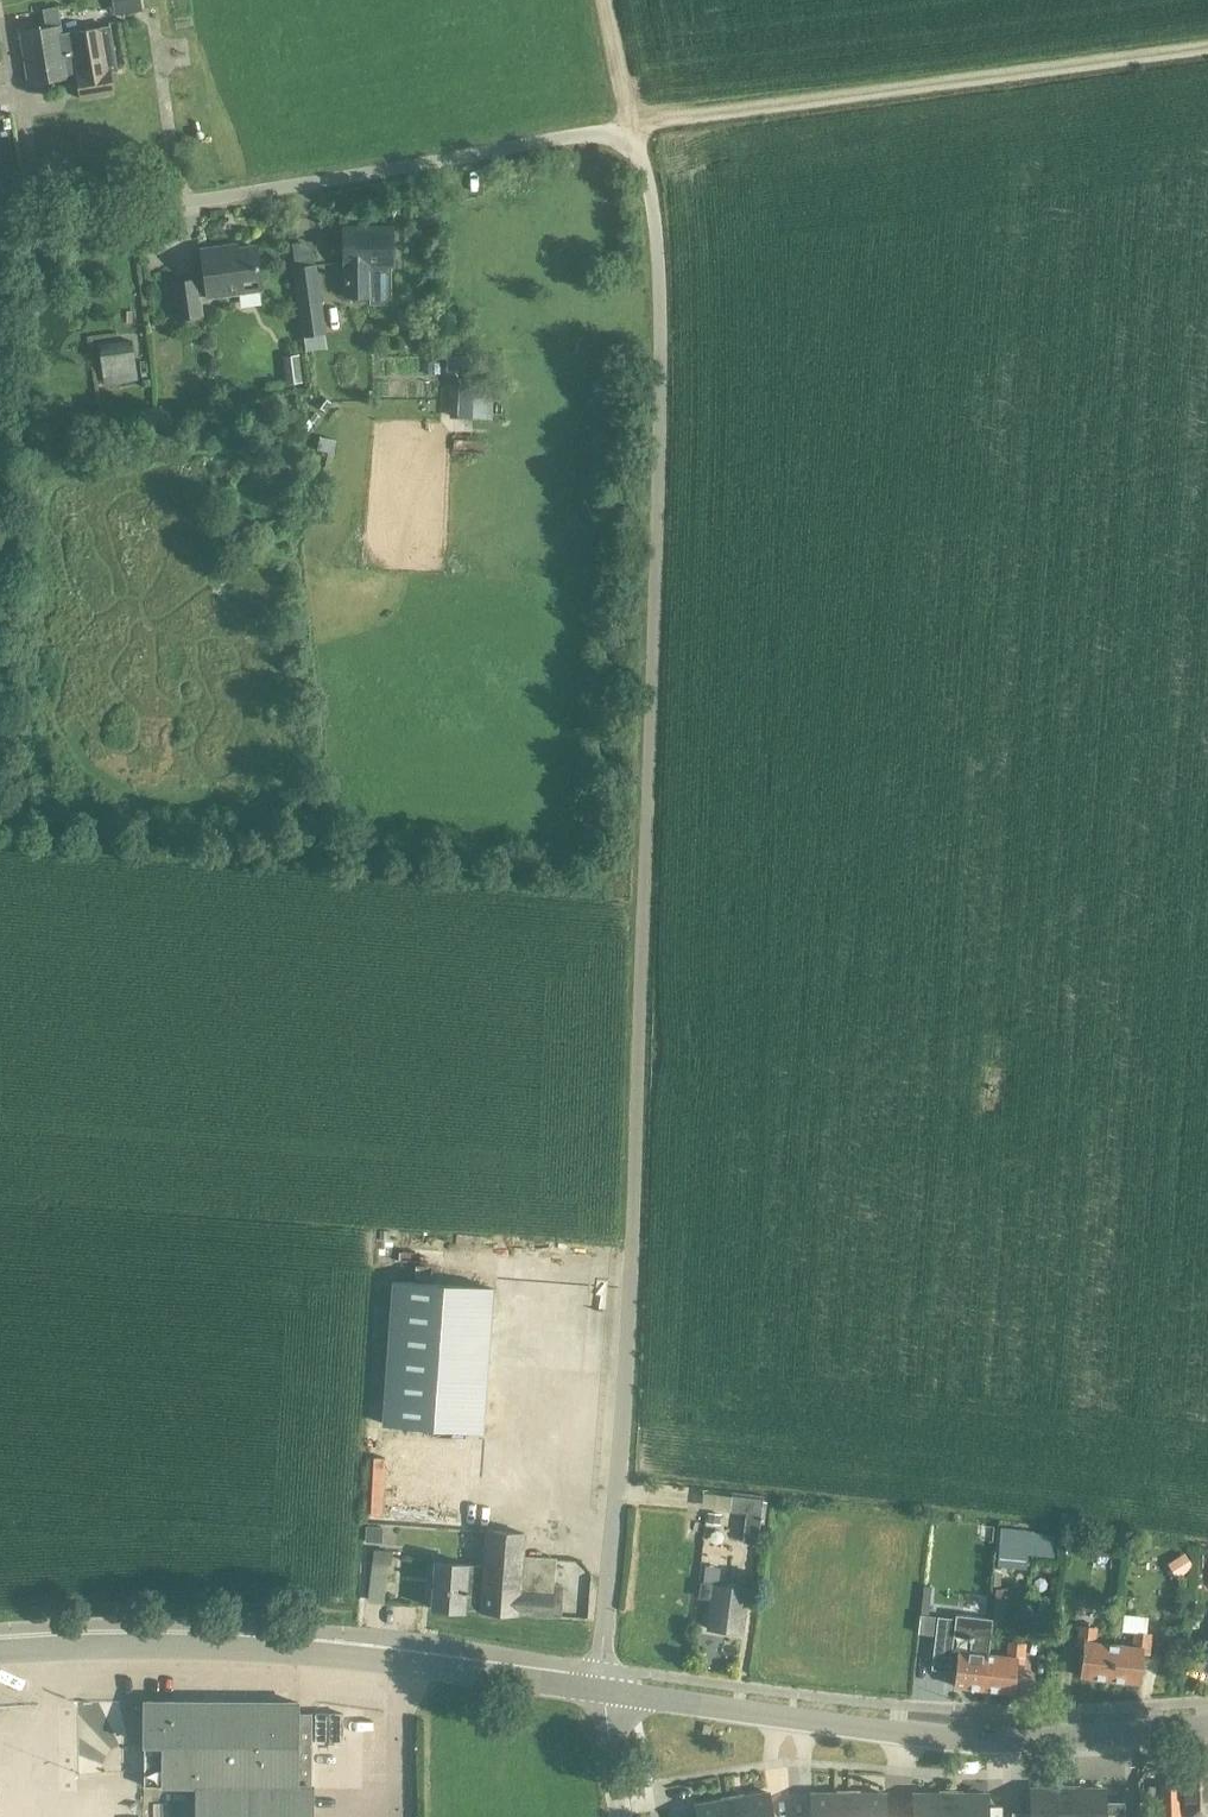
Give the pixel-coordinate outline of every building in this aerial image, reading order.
[(114,95),(111,73),(118,72),(111,28),(64,36),(62,27),(20,33),(29,87),(78,79),(82,101),(114,95)] [(346,267),(346,297),(371,297),(371,267),(393,268),(394,229),(344,229),(343,267),(346,267)] [(223,251),(222,247),(201,250),(205,280),(199,281),(199,279),(166,283),(170,322),(204,317),(201,297),(262,289),(256,247),(223,251)] [(326,334),(317,265),(292,268),(302,338),(326,334)] [(133,340),(99,345),(105,385),(139,380),(133,340)] [(307,374),(305,349),(293,350),(294,375),(307,374)] [(472,364),(472,350),(454,350),(455,364),(472,364)] [(453,416),(489,417),(490,384),(487,384),(488,378),(461,378),(461,383),(454,383),(453,416)] [(323,442),(341,445),(344,430),(326,427),(323,442)] [(385,1426),(484,1434),(494,1293),(396,1286),(385,1426)] [(441,1454),(440,1433),(410,1434),(411,1455),(441,1454)] [(764,1505),(733,1501),(731,1517),(747,1519),(744,1547),(759,1549),(764,1505)] [(707,1524),(719,1526),(720,1516),(708,1515),(707,1524)] [(1053,1562),(1057,1537),(1001,1530),(996,1568),(1017,1569),(1019,1545),(1040,1548),(1038,1561),(1053,1562)] [(519,1615),(551,1617),(557,1617),(559,1595),(553,1595),(555,1561),(523,1558),(525,1535),(487,1532),(483,1580),(481,1612),(481,1613),(519,1616),(519,1615)] [(1098,1542),(1096,1556),(1123,1561),(1125,1547),(1098,1542)] [(1174,1553),(1182,1568),(1200,1558),(1193,1544),(1174,1553)] [(380,1552),(378,1613),(421,1615),(422,1594),(393,1593),(394,1575),(404,1575),(405,1553),(380,1552)] [(465,1611),(481,1612),(483,1580),(467,1579),(468,1567),(434,1564),(431,1609),(465,1612),(465,1611)] [(714,1584),(701,1583),(699,1599),(712,1600),(708,1630),(743,1635),(749,1591),(713,1586),(714,1584)] [(932,1670),(950,1672),(950,1670),(956,1671),(954,1687),(984,1691),(988,1655),(993,1620),(956,1615),(956,1619),(938,1617),(932,1670)] [(1080,1677),(1110,1681),(1115,1646),(1096,1643),(1098,1629),(1080,1627),(1078,1647),(1084,1648),(1080,1677)] [(1133,1648),(1115,1646),(1110,1681),(1140,1685),(1144,1655),(1150,1656),(1152,1635),(1135,1633),(1133,1648)] [(1007,1657),(988,1655),(984,1691),(1014,1694),(1018,1665),(1024,1665),(1026,1645),(1008,1643),(1007,1657)] [(198,1788),(197,1816),(311,1816),(312,1788),(313,1714),(298,1714),(298,1704),(145,1703),(144,1787),(198,1788)] [(1207,1814),(1207,1767),(1179,1767),(1180,1815),(1207,1814)] [(1029,1785),(1029,1816),(1066,1816),(1066,1784),(1029,1785)] [(1066,1816),(1103,1816),(1103,1784),(1066,1784),(1066,1816)] [(733,1800),(736,1816),(773,1816),(769,1793),(733,1800)] [(849,1795),(849,1816),(886,1816),(886,1794),(849,1795)] [(849,1795),(812,1795),(812,1816),(849,1816),(849,1795)] [(950,1795),(914,1795),(914,1816),(950,1816),(950,1795)] [(950,1795),(950,1816),(988,1816),(988,1795),(986,1795),(950,1795)] [(696,1806),(698,1816),(736,1816),(733,1800),(696,1806)]
